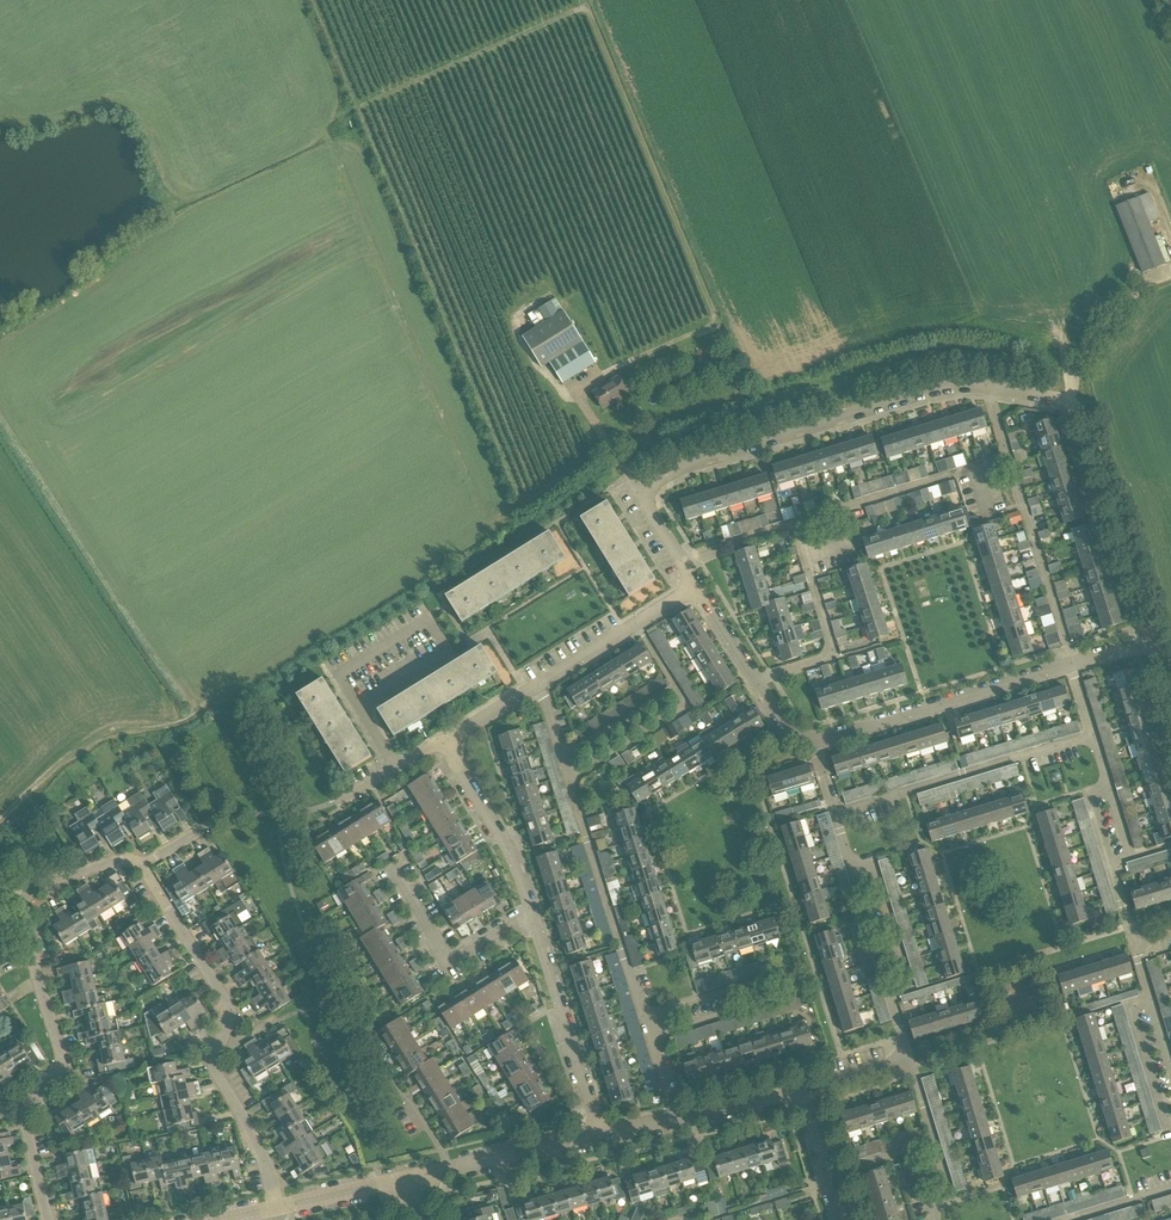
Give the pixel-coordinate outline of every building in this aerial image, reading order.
[(1116,206),(1139,264),(1142,272),(1165,263),(1149,222),(1160,218),(1149,193),(1116,206)] [(596,362),(564,311),(523,337),(542,367),(550,362),(563,383),(596,362)] [(670,356),(657,360),(660,371),(665,370),(666,373),(674,371),(670,356)] [(629,394),(618,375),(593,391),(603,407),(613,401),(614,403),(629,394)] [(962,413),(968,433),(986,427),(980,407),(962,413)] [(951,416),(957,436),(968,433),(962,413),(951,416)] [(957,436),(951,416),(938,420),(944,440),(957,436)] [(1034,425),(1038,439),(1057,433),(1053,419),(1034,425)] [(944,440),(938,420),(925,424),(930,444),(944,440)] [(930,444),(925,424),(910,429),(915,449),(930,444)] [(915,449),(910,429),(896,433),(902,453),(915,449)] [(887,458),(902,453),(896,433),(881,438),(887,458)] [(1057,433),(1038,439),(1042,453),(1062,447),(1057,433)] [(857,439),(863,459),(876,455),(870,435),(857,439)] [(844,443),(850,463),(863,459),(857,439),(844,443)] [(829,448),(835,467),(850,463),(844,443),(829,448)] [(1042,453),(1047,467),(1066,461),(1062,447),(1042,453)] [(835,467),(829,448),(814,452),(820,472),(829,469),(830,473),(836,472),(835,467)] [(922,451),(917,453),(921,466),(918,467),(919,473),(927,471),(925,465),(928,464),(925,454),(923,455),(922,451)] [(820,472),(814,452),(801,456),(806,476),(820,472)] [(801,456),(782,462),(788,482),(793,480),(806,476),(801,456)] [(1047,467),(1047,469),(1051,481),(1071,475),(1066,461),(1047,467)] [(788,482),(782,462),(773,465),(778,485),(788,482)] [(1022,478),(1028,477),(1025,469),(1019,471),(1022,478)] [(765,474),(752,478),(757,497),(771,493),(765,474)] [(1051,481),(1055,495),(1075,489),(1071,475),(1051,481)] [(752,478),(738,482),(743,502),(757,497),(752,478)] [(938,485),(942,496),(956,491),(953,480),(948,482),(938,485)] [(738,482),(724,486),(730,506),(743,502),(738,482)] [(724,486),(709,491),(715,511),(716,514),(731,510),(730,506),(724,486)] [(1060,509),(1079,503),(1075,489),(1055,495),(1060,509)] [(709,491),(696,495),(701,515),(715,511),(709,491)] [(701,515),(696,495),(681,500),(687,519),(701,515)] [(656,580),(607,501),(581,518),(629,596),(656,580)] [(1084,517),(1079,503),(1060,509),(1064,523),(1084,517)] [(777,521),(795,517),(793,505),(774,509),(777,521)] [(947,512),(953,532),(968,528),(962,508),(947,512)] [(1011,523),(1022,519),(1019,511),(1008,515),(1011,523)] [(953,532),(947,512),(933,517),(939,536),(953,532)] [(969,517),(972,526),(980,524),(977,514),(969,517)] [(919,521),(925,541),(939,536),(933,517),(919,521)] [(905,525),(911,545),(925,541),(919,521),(905,525)] [(977,545),(997,539),(992,524),(973,530),(977,545)] [(1076,544),(1096,538),(1091,524),(1072,531),(1076,544)] [(911,545),(905,525),(890,530),(896,550),(911,545)] [(878,534),(884,554),(896,550),(890,530),(878,534)] [(445,595),(462,622),(566,558),(550,531),(445,595)] [(869,558),(884,554),(878,534),(863,538),(869,558)] [(1096,538),(1076,544),(1081,558),(1100,552),(1096,538)] [(977,545),(982,559),(1001,552),(997,539),(977,545)] [(740,568),(759,562),(755,547),(735,553),(740,568)] [(982,559),(986,573),(1005,567),(1001,552),(982,559)] [(1100,552),(1081,558),(1085,572),(1104,566),(1100,552)] [(744,582),(764,576),(759,562),(740,568),(744,582)] [(846,571),(851,584),(870,578),(866,564),(846,571)] [(1104,566),(1085,572),(1090,586),(1109,580),(1104,566)] [(986,573),(991,586),(1010,580),(1005,567),(986,573)] [(764,576),(744,582),(748,596),(768,589),(764,576)] [(855,598),(875,591),(870,578),(851,584),(855,598)] [(991,586),(995,600),(1014,594),(1010,580),(991,586)] [(1109,580),(1090,586),(1094,599),(1113,593),(1109,580)] [(768,589),(748,596),(753,610),(766,606),(772,604),(772,602),(768,589)] [(860,612),(880,605),(875,591),(855,598),(860,612)] [(1113,593),(1094,599),(1098,613),(1118,607),(1113,593)] [(1019,608),(1014,594),(995,600),(999,614),(1019,608)] [(1038,618),(1051,614),(1046,596),(1040,598),(1043,605),(1037,607),(1035,608),(1038,618)] [(772,604),(766,606),(770,619),(789,613),(785,600),(785,598),(772,602),(772,604)] [(815,610),(813,602),(807,604),(810,611),(815,610)] [(810,611),(807,604),(802,606),(804,613),(810,611)] [(865,626),(884,619),(880,605),(860,612),(865,626)] [(1122,622),(1118,607),(1098,613),(1103,628),(1122,622)] [(673,619),(681,632),(699,621),(691,608),(673,619)] [(999,614),(1004,628),(1023,622),(1019,608),(999,614)] [(774,633),(794,627),(789,613),(770,619),(774,633)] [(884,619),(865,626),(870,640),(889,634),(884,619)] [(688,644),(706,633),(699,621),(681,632),(688,644)] [(1004,628),(1008,642),(1027,636),(1023,622),(1004,628)] [(1046,634),(1050,649),(1062,646),(1055,624),(1049,625),(1051,633),(1046,634)] [(1068,628),(1073,643),(1083,639),(1079,624),(1073,626),(1068,628)] [(650,634),(658,629),(655,626),(647,631),(650,634)] [(778,647),(798,641),(794,627),(774,633),(778,647)] [(664,636),(659,628),(658,629),(650,634),(649,635),(660,652),(664,658),(675,677),(679,683),(690,700),(695,708),(705,702),(694,685),(690,678),(679,660),(675,654),(664,636)] [(696,656),(714,645),(706,633),(688,644),(696,656)] [(1032,650),(1027,636),(1008,642),(1013,656),(1032,650)] [(798,641),(778,647),(783,662),(802,656),(798,641)] [(628,651),(640,669),(653,661),(641,643),(628,651)] [(394,736),(412,725),(498,672),(481,645),(378,709),(394,736)] [(703,669),(721,657),(714,645),(696,656),(703,669)] [(640,669),(628,651),(616,658),(628,677),(640,669)] [(711,681),(729,669),(721,657),(703,669),(711,681)] [(628,677),(616,658),(604,666),(616,684),(628,677)] [(886,668),(892,688),(906,683),(900,664),(886,668)] [(616,684),(604,666),(592,674),(604,692),(616,684)] [(886,668),(872,673),(878,692),(892,688),(886,668)] [(1117,688),(1136,682),(1132,668),(1112,674),(1117,688)] [(729,669),(711,681),(718,693),(737,682),(729,669)] [(864,696),(878,692),(872,673),(858,677),(864,696)] [(580,681),(591,700),(604,692),(592,674),(580,681)] [(593,732),(668,687),(662,676),(588,722),(593,732)] [(850,701),(864,696),(858,677),(845,681),(850,701)] [(1095,677),(1083,680),(1136,848),(1146,844),(1095,677)] [(323,678),(296,695),(346,773),(372,756),(323,678)] [(572,709),(578,705),(579,707),(591,700),(580,681),(568,689),(570,693),(565,696),(572,709)] [(845,681),(831,686),(837,705),(850,701),(845,681)] [(1117,688),(1121,702),(1141,696),(1136,682),(1117,688)] [(1063,685),(1049,689),(1055,708),(1069,704),(1063,685)] [(822,710),(837,705),(831,686),(816,690),(822,710)] [(1055,708),(1049,689),(1036,693),(1041,713),(1055,708)] [(1041,713),(1036,693),(1022,698),(1028,717),(1029,717),(1041,713)] [(732,696),(725,700),(728,705),(735,701),(732,696)] [(1121,702),(1125,715),(1145,710),(1141,696),(1121,702)] [(1028,717),(1022,698),(1008,702),(1014,721),(1021,719),(1023,723),(1030,721),(1029,717),(1028,717)] [(735,701),(728,705),(732,710),(738,705),(735,701)] [(1014,721),(1008,702),(995,706),(1001,725),(1014,721)] [(741,716),(740,716),(751,734),(763,726),(758,717),(762,715),(757,706),(753,709),(753,708),(745,713),(742,708),(738,711),(741,716)] [(981,710),(987,730),(1001,725),(995,706),(981,710)] [(967,715),(973,734),(987,730),(981,710),(967,715)] [(1149,723),(1151,722),(1149,715),(1147,716),(1145,710),(1125,715),(1130,729),(1149,723)] [(693,723),(698,720),(692,711),(688,713),(693,723)] [(710,716),(707,712),(701,715),(704,720),(710,716)] [(959,738),(973,734),(967,715),(953,719),(959,738)] [(710,716),(704,720),(707,725),(713,721),(710,716)] [(740,716),(728,723),(739,741),(751,734),(740,716)] [(678,719),(671,723),(674,728),(681,724),(678,719)] [(579,831),(544,720),(534,724),(568,835),(579,831)] [(1077,720),(965,755),(968,766),(1080,732),(1077,720)] [(672,739),(679,735),(678,734),(674,728),(671,723),(664,727),(672,739)] [(728,723),(715,731),(726,749),(739,741),(728,723)] [(941,723),(927,727),(933,746),(947,742),(941,723)] [(1127,745),(1134,743),(1153,736),(1149,723),(1130,729),(1132,736),(1125,738),(1127,745)] [(678,734),(679,735),(682,733),(681,732),(685,730),(684,729),(681,724),(674,728),(678,734)] [(712,726),(700,734),(714,756),(726,749),(715,731),(712,726)] [(919,751),(933,746),(927,727),(914,731),(919,751)] [(581,728),(574,732),(578,739),(586,734),(581,728)] [(503,749),(524,743),(519,729),(499,736),(503,749)] [(646,739),(649,743),(656,739),(659,744),(667,739),(662,729),(653,735),(646,739)] [(906,755),(919,751),(914,731),(900,736),(906,755)] [(702,739),(690,746),(701,764),(714,756),(700,734),(699,734),(702,739)] [(892,759),(906,755),(900,736),(886,740),(892,759)] [(1134,743),(1138,757),(1158,751),(1153,736),(1134,743)] [(659,744),(656,739),(649,743),(652,749),(659,744)] [(879,763),(892,759),(886,740),(873,744),(879,763)] [(524,743),(503,749),(508,763),(528,757),(524,743)] [(873,744),(859,748),(865,768),(879,763),(873,744)] [(690,746),(678,754),(688,772),(701,764),(690,746)] [(851,772),(865,768),(859,748),(845,753),(851,772)] [(631,755),(628,750),(622,754),(625,759),(631,755)] [(1138,757),(1143,770),(1162,764),(1158,751),(1138,757)] [(851,772),(845,753),(831,757),(837,776),(851,772)] [(958,755),(962,768),(978,763),(977,761),(965,755),(964,753),(958,755)] [(678,754),(665,762),(676,779),(688,772),(678,754)] [(626,765),(620,755),(608,762),(615,772),(626,765)] [(634,760),(631,755),(625,759),(628,764),(634,760)] [(528,757),(508,763),(512,777),(532,771),(528,757)] [(676,779),(665,762),(662,757),(650,764),(664,787),(676,779)] [(955,758),(842,792),(846,804),(958,769),(955,758)] [(1016,763),(918,793),(922,805),(1019,775),(1016,763)] [(637,772),(651,794),(664,787),(650,764),(637,772)] [(794,768),(800,788),(814,783),(808,764),(794,768)] [(1143,770),(1147,784),(1166,778),(1162,764),(1143,770)] [(800,788),(794,768),(780,773),(787,792),(800,788)] [(1060,770),(1052,772),(1055,780),(1062,778),(1060,770)] [(516,790),(536,784),(536,785),(539,784),(537,778),(535,779),(532,771),(512,777),(516,790)] [(638,802),(651,794),(637,772),(628,778),(626,775),(616,781),(629,796),(633,793),(638,802)] [(437,785),(429,773),(409,786),(416,798),(437,785)] [(772,797),(787,792),(780,773),(766,777),(772,797)] [(1144,799),(1151,797),(1170,791),(1166,778),(1147,784),(1149,791),(1142,793),(1144,799)] [(541,798),(536,785),(536,784),(516,790),(520,804),(541,798)] [(152,811),(164,831),(178,822),(170,809),(179,804),(167,785),(154,793),(159,800),(150,806),(152,811)] [(443,795),(437,785),(416,798),(423,808),(443,795)] [(1151,812),(1170,806),(1170,794),(1170,791),(1151,797),(1154,805),(1149,807),(1151,812)] [(150,806),(141,792),(128,800),(133,808),(124,813),(123,814),(126,818),(138,838),(152,829),(144,816),(152,811),(150,806)] [(1008,798),(1014,816),(1028,812),(1022,793),(1008,798)] [(429,819),(431,819),(450,806),(443,795),(423,808),(429,819)] [(525,818),(545,812),(541,798),(520,804),(525,818)] [(1014,816),(1008,798),(995,802),(1000,821),(1014,816)] [(1084,798),(1072,802),(1107,914),(1118,910),(1084,798)] [(805,804),(807,810),(821,806),(819,799),(805,804)] [(123,814),(124,813),(115,800),(102,808),(107,815),(97,821),(100,825),(100,826),(112,845),(126,837),(118,824),(126,818),(123,814)] [(391,821),(380,804),(378,800),(367,807),(380,828),(391,821)] [(981,806),(987,825),(1000,821),(995,802),(981,806)] [(387,808),(391,813),(397,809),(394,804),(387,808)] [(807,810),(805,804),(791,808),(793,815),(807,810)] [(450,806),(431,819),(429,819),(436,830),(457,817),(450,806)] [(987,825),(981,806),(967,810),(973,829),(987,825)] [(1160,825),(1170,821),(1170,806),(1155,811),(1160,825)] [(91,831),(100,826),(100,825),(97,821),(89,807),(76,815),(81,822),(71,828),(86,852),(99,844),(91,831)] [(356,814),(369,835),(380,828),(367,807),(356,814)] [(619,828),(639,822),(634,808),(615,814),(619,828)] [(780,819),(793,815),(791,808),(778,812),(780,819)] [(397,809),(391,813),(394,819),(401,814),(397,809)] [(1036,815),(1040,829),(1059,823),(1055,809),(1036,815)] [(973,829),(967,810),(954,814),(960,833),(973,829)] [(545,812),(525,818),(529,832),(549,826),(545,812)] [(859,911),(829,813),(817,816),(848,914),(859,911)] [(358,842),(369,835),(356,814),(345,821),(358,842)] [(940,818),(946,837),(960,833),(954,814),(940,818)] [(590,827),(602,824),(599,815),(587,819),(590,827)] [(443,841),(444,840),(464,828),(457,817),(436,830),(443,841)] [(932,842),(946,837),(940,818),(926,823),(932,842)] [(809,834),(805,820),(781,827),(786,841),(805,835),(809,834)] [(334,828),(347,849),(358,842),(345,821),(334,828)] [(1162,832),(1154,835),(1158,846),(1166,843),(1164,839),(1170,837),(1170,821),(1160,825),(1162,832)] [(639,822),(619,828),(624,842),(643,836),(639,822)] [(1044,843),(1063,837),(1059,823),(1040,829),(1044,843)] [(401,830),(404,835),(411,831),(407,825),(401,830)] [(553,840),(549,826),(529,832),(533,846),(553,840)] [(323,835),(336,856),(347,849),(334,828),(323,835)] [(464,828),(444,840),(443,841),(450,852),(471,839),(464,828)] [(411,831),(404,835),(408,840),(414,836),(411,831)] [(312,842),(325,863),(336,856),(323,835),(312,842)] [(786,841),(790,855),(809,849),(805,835),(786,841)] [(628,856),(648,850),(643,836),(624,842),(628,856)] [(1048,857),(1068,851),(1063,837),(1044,843),(1048,857)] [(605,838),(594,841),(597,851),(608,847),(605,838)] [(457,863),(470,855),(478,850),(471,839),(450,852),(457,863)] [(397,855),(408,847),(404,841),(393,848),(397,855)] [(907,848),(909,854),(908,854),(912,868),(931,862),(927,848),(919,851),(917,844),(907,848)] [(584,846),(572,849),(602,943),(612,940),(584,846)] [(205,864),(198,869),(209,887),(216,883),(219,889),(225,885),(228,890),(241,882),(223,853),(216,858),(209,847),(198,854),(205,864)] [(412,853),(415,859),(422,854),(418,849),(412,853)] [(813,862),(809,849),(790,855),(794,868),(813,862)] [(1126,862),(1130,874),(1170,861),(1170,849),(1126,862)] [(609,850),(598,854),(601,865),(613,861),(609,850)] [(632,870),(652,864),(648,850),(628,856),(632,870)] [(541,871),(562,865),(564,864),(562,859),(560,860),(557,851),(536,857),(541,871)] [(1068,851),(1048,857),(1053,870),(1072,864),(1068,851)] [(387,852),(382,855),(386,862),(391,858),(387,852)] [(877,856),(917,987),(929,984),(888,853),(877,856)] [(415,859),(422,870),(428,866),(425,860),(422,854),(415,859)] [(386,862),(382,855),(376,858),(380,865),(386,862)] [(472,867),(468,861),(462,864),(466,871),(472,867)] [(601,865),(605,876),(616,872),(613,861),(601,865)] [(363,862),(358,866),(362,872),(367,869),(363,862)] [(794,868),(798,882),(817,876),(813,862),(794,868)] [(936,876),(931,862),(912,868),(917,882),(936,876)] [(209,887),(198,869),(191,873),(184,863),(179,866),(196,895),(209,887)] [(637,884),(656,878),(652,864),(632,870),(637,884)] [(1057,884),(1076,878),(1072,864),(1053,870),(1057,884)] [(541,871),(545,885),(566,879),(562,865),(541,871)] [(196,895),(179,866),(173,870),(180,880),(166,889),(184,916),(192,911),(186,902),(196,895)] [(358,866),(347,872),(351,879),(362,872),(358,866)] [(451,871),(455,877),(461,874),(457,868),(451,871)] [(432,871),(425,875),(429,881),(436,877),(432,871)] [(451,871),(446,874),(450,881),(455,877),(451,871)] [(109,885),(101,889),(113,907),(125,900),(130,907),(137,902),(118,872),(106,880),(109,885)] [(363,884),(366,881),(373,877),(369,872),(338,891),(345,903),(366,890),(363,884)] [(341,876),(345,882),(351,879),(347,872),(341,876)] [(474,882),(477,887),(490,909),(501,902),(485,876),(474,882)] [(798,882),(803,896),(822,890),(817,876),(798,882)] [(940,890),(936,876),(917,882),(921,895),(940,890)] [(641,898),(661,892),(656,878),(631,886),(636,901),(641,899),(641,898)] [(1061,898),(1080,892),(1076,878),(1057,884),(1061,898)] [(1158,882),(1164,902),(1170,899),(1170,878),(1158,882)] [(439,879),(433,882),(429,885),(433,891),(437,889),(436,886),(442,883),(439,879)] [(570,893),(566,879),(545,885),(549,899),(570,893)] [(618,879),(607,883),(610,893),(621,889),(618,879)] [(1158,882),(1144,886),(1150,906),(1164,902),(1158,882)] [(113,907),(101,889),(94,894),(88,883),(83,887),(100,915),(113,907)] [(1136,910),(1150,906),(1144,886),(1130,890),(1136,910)] [(100,915),(83,887),(77,890),(83,900),(76,905),(79,911),(80,910),(92,930),(99,926),(95,919),(100,915)] [(477,887),(466,894),(479,915),(490,909),(477,887)] [(803,896),(807,909),(826,903),(824,897),(830,895),(827,888),(822,890),(803,896)] [(373,893),(377,898),(383,894),(380,889),(373,893)] [(614,906),(621,904),(618,895),(623,893),(621,889),(610,893),(614,906)] [(352,914),(373,901),(366,890),(345,903),(352,914)] [(921,895),(925,909),(944,903),(940,890),(921,895)] [(645,912),(665,906),(661,892),(641,898),(641,899),(645,912)] [(1065,911),(1084,905),(1080,892),(1061,898),(1065,911)] [(573,901),(570,893),(549,899),(553,913),(574,906),(577,905),(575,900),(573,901)] [(387,900),(383,894),(377,898),(380,904),(387,900)] [(466,894),(455,901),(468,922),(479,915),(466,894)] [(216,933),(220,940),(244,925),(238,916),(248,910),(242,900),(241,900),(203,924),(211,936),(216,933)] [(359,924),(380,912),(373,901),(352,914),(359,924)] [(468,922),(455,901),(443,908),(456,929),(468,922)] [(830,917),(826,903),(807,909),(811,923),(830,917)] [(925,909),(929,923),(948,917),(944,903),(925,909)] [(61,908),(78,937),(91,929),(92,930),(80,910),(79,911),(73,915),(66,905),(61,908)] [(1084,905),(1065,911),(1070,925),(1089,919),(1084,905)] [(579,920),(574,906),(553,913),(558,926),(579,920)] [(650,926),(669,920),(665,906),(645,912),(650,926)] [(78,937),(61,908),(55,911),(62,922),(54,927),(65,945),(78,937)] [(387,915),(390,920),(397,916),(394,911),(387,915)] [(366,935),(382,926),(387,923),(380,912),(359,924),(365,935),(366,935)] [(394,926),(400,922),(397,916),(390,920),(394,926)] [(952,931),(948,917),(929,923),(934,936),(952,931)] [(760,922),(767,943),(780,938),(774,918),(760,922)] [(583,934),(579,920),(558,926),(562,940),(583,934)] [(669,920),(650,926),(654,940),(674,934),(669,920)] [(155,924),(145,930),(140,922),(122,934),(130,947),(159,929),(155,924)] [(767,943),(760,922),(747,927),(753,947),(767,943)] [(892,1020),(863,922),(851,926),(882,1023),(892,1020)] [(214,954),(217,959),(252,938),(244,925),(220,940),(225,947),(214,954)] [(389,937),(382,926),(366,935),(365,935),(361,938),(368,949),(389,937)] [(753,947),(747,927),(733,931),(739,951),(753,947)] [(130,947),(138,959),(156,948),(152,941),(162,935),(159,929),(130,947)] [(819,950),(838,944),(843,942),(841,934),(836,936),(834,930),(815,936),(819,950)] [(739,951),(733,931),(720,935),(726,955),(725,955),(726,957),(732,956),(731,953),(739,951)] [(934,936),(938,950),(957,944),(952,931),(934,936)] [(587,948),(583,934),(562,940),(566,954),(587,948)] [(659,954),(678,948),(674,934),(654,940),(659,954)] [(726,955),(720,935),(706,939),(712,959),(712,962),(718,960),(718,957),(725,955),(726,955)] [(396,940),(399,946),(406,942),(402,936),(396,940)] [(375,961),(396,948),(389,937),(368,949),(375,961)] [(242,962),(241,962),(259,950),(252,938),(217,959),(221,965),(232,958),(236,966),(242,962)] [(685,952),(691,969),(699,966),(698,963),(712,959),(706,939),(692,943),(693,949),(685,952)] [(409,947),(406,942),(399,946),(403,951),(409,947)] [(644,964),(639,949),(637,942),(632,943),(634,950),(628,952),(633,968),(644,964)] [(632,943),(626,945),(628,952),(634,950),(632,943)] [(819,950),(823,963),(842,957),(838,944),(819,950)] [(938,950),(942,964),(961,958),(957,944),(938,950)] [(138,959),(146,972),(174,954),(171,949),(161,955),(156,948),(138,959)] [(382,972),(403,959),(396,948),(375,961),(382,972)] [(259,950),(241,962),(242,962),(246,969),(235,975),(239,981),(267,963),(259,950)] [(617,952),(606,955),(648,1093),(660,1089),(617,952)] [(146,972),(154,985),(172,974),(168,966),(178,960),(174,954),(146,972)] [(785,954),(694,982),(698,993),(788,965),(785,954)] [(1113,958),(1119,977),(1133,973),(1127,954),(1113,958)] [(823,963),(827,977),(846,971),(842,957),(823,963)] [(410,962),(413,968),(420,964),(416,958),(410,962)] [(942,964),(946,978),(965,972),(961,958),(942,964)] [(1119,977),(1113,958),(1099,962),(1105,981),(1119,977)] [(1158,958),(1146,961),(1170,1043),(1170,1001),(1158,958)] [(403,959),(382,972),(389,983),(409,970),(403,959)] [(516,960),(505,967),(518,987),(529,980),(516,960)] [(595,974),(591,960),(570,967),(574,981),(595,974)] [(70,973),(72,981),(93,976),(90,961),(57,969),(58,975),(70,973)] [(1105,981),(1099,962),(1085,967),(1091,986),(1105,981)] [(253,980),(257,987),(275,976),(267,963),(239,981),(242,986),(253,980)] [(423,969),(420,964),(413,968),(416,973),(423,969)] [(505,967),(494,974),(507,994),(518,987),(505,967)] [(1072,971),(1077,990),(1091,986),(1085,967),(1072,971)] [(409,970),(389,983),(395,994),(416,981),(409,970)] [(827,977),(832,991),(851,985),(846,971),(827,977)] [(1063,994),(1077,990),(1072,971),(1057,975),(1063,994)] [(494,974),(483,980),(496,1001),(507,994),(494,974)] [(574,981),(579,995),(600,988),(595,974),(574,981)] [(970,975),(956,979),(958,986),(972,981),(970,975)] [(93,976),(72,981),(74,989),(62,992),(63,998),(97,990),(93,976)] [(283,988),(275,976),(257,987),(262,994),(251,1000),(254,1006),(283,988)] [(956,979),(942,983),(944,990),(958,986),(956,979)] [(483,980),(472,987),(485,1008),(496,1001),(483,980)] [(402,1005),(423,992),(416,981),(395,994),(402,1005)] [(424,985),(427,990),(434,986),(430,981),(424,985)] [(942,983),(929,987),(931,994),(944,990),(942,983)] [(832,991),(836,1004),(855,998),(851,985),(832,991)] [(472,987),(461,994),(474,1015),(485,1008),(472,987)] [(929,987),(915,992),(917,998),(931,994),(929,987)] [(268,1005),(273,1012),(291,1001),(283,988),(254,1006),(258,1011),(268,1005)] [(579,995),(583,1008),(604,1002),(600,988),(579,995)] [(97,990),(63,998),(65,1004),(77,1002),(79,1010),(108,1004),(108,1003),(106,996),(98,997),(97,990)] [(1124,994),(1126,999),(1133,997),(1131,991),(1124,994)] [(903,1003),(917,998),(915,992),(901,996),(903,1003)] [(199,1030),(204,1026),(198,1016),(206,1011),(194,993),(181,1001),(199,1030)] [(461,994),(450,1001),(463,1021),(474,1015),(461,994)] [(1110,998),(1112,1004),(1119,1001),(1117,995),(1110,998)] [(797,997),(674,1035),(678,1047),(801,1008),(797,997)] [(836,1004),(840,1018),(859,1012),(857,1004),(861,1002),(860,997),(855,998),(836,1004)] [(964,1004),(969,1022),(983,1018),(983,1016),(989,1013),(984,998),(978,1000),(964,1004)] [(1103,1000),(1096,1002),(1098,1008),(1112,1004),(1110,998),(1103,1000)] [(429,1000),(423,1004),(426,1009),(432,1005),(429,1000)] [(6,1001),(0,1004),(0,1012),(9,1006),(6,1001)] [(181,1027),(187,1023),(194,1033),(199,1030),(181,1001),(169,1009),(181,1027)] [(463,1021),(450,1001),(438,1008),(451,1029),(463,1021)] [(112,1002),(108,1003),(108,1004),(79,1010),(73,1011),(74,1017),(86,1015),(88,1023),(116,1017),(112,1002)] [(535,1002),(529,1006),(533,1012),(539,1009),(535,1002)] [(583,1008),(587,1022),(608,1016),(608,1015),(604,1002),(583,1008)] [(1082,1006),(1084,1012),(1098,1008),(1096,1002),(1082,1006)] [(950,1008),(956,1027),(969,1022),(964,1004),(950,1008)] [(528,1016),(533,1012),(529,1006),(524,1009),(528,1016)] [(1069,1010),(1071,1016),(1084,1012),(1082,1006),(1069,1010)] [(1162,1130),(1123,1006),(1111,1009),(1151,1134),(1162,1130)] [(956,1027),(950,1008),(936,1012),(942,1031),(956,1027)] [(152,1010),(145,1014),(151,1039),(158,1035),(164,1044),(176,1037),(173,1032),(181,1027),(169,1009),(156,1017),(152,1010)] [(863,1026),(859,1012),(840,1018),(844,1032),(863,1026)] [(942,1031),(936,1012),(923,1017),(928,1035),(942,1031)] [(880,1013),(878,1013),(873,1014),(876,1025),(882,1024),(881,1023),(892,1020),(892,1019),(880,1013)] [(1093,1013),(1075,1019),(1079,1033),(1098,1027),(1093,1013)] [(591,1036),(612,1029),(617,1028),(613,1014),(608,1015),(608,1016),(587,1022),(591,1036)] [(507,1020),(511,1026),(517,1023),(513,1016),(507,1020)] [(86,1038),(119,1031),(116,1017),(88,1023),(90,1031),(78,1034),(80,1040),(86,1039),(86,1038)] [(408,1029),(401,1017),(380,1030),(387,1042),(408,1029)] [(433,1021),(436,1026),(443,1022),(440,1017),(433,1021)] [(914,1039),(928,1035),(923,1017),(909,1021),(914,1039)] [(791,1024),(792,1028),(799,1048),(813,1044),(805,1019),(791,1024)] [(511,1026),(507,1020),(502,1023),(506,1030),(511,1026)] [(446,1028),(443,1022),(436,1026),(440,1032),(446,1028)] [(298,1062),(305,1057),(286,1027),(273,1034),(276,1040),(269,1044),(281,1062),(293,1055),(298,1062)] [(1083,1047),(1102,1041),(1098,1027),(1079,1033),(1083,1047)] [(785,1053),(799,1048),(792,1028),(779,1032),(785,1053)] [(394,1053),(415,1040),(408,1029),(387,1042),(394,1053)] [(591,1036),(596,1049),(617,1043),(612,1029),(591,1036)] [(491,1030),(485,1034),(489,1040),(495,1037),(491,1030)] [(101,1050),(122,1046),(119,1031),(86,1038),(86,1039),(87,1045),(99,1042),(101,1050)] [(19,1043),(7,1051),(18,1069),(25,1064),(28,1070),(40,1062),(22,1032),(15,1036),(19,1043)] [(509,1032),(488,1045),(495,1056),(516,1043),(509,1032)] [(771,1057),(785,1053),(779,1032),(765,1037),(771,1057)] [(484,1043),(489,1040),(485,1034),(480,1037),(484,1043)] [(758,1061),(771,1057),(765,1037),(764,1034),(759,1036),(759,1038),(751,1041),(758,1061)] [(281,1062),(269,1044),(262,1048),(256,1038),(250,1041),(268,1070),(281,1062)] [(447,1043),(450,1048),(456,1044),(453,1039),(447,1043)] [(422,1051),(415,1040),(394,1053),(401,1064),(422,1051)] [(245,1045),(251,1055),(243,1060),(247,1066),(241,1070),(251,1087),(259,1082),(256,1077),(268,1070),(250,1041),(245,1045)] [(744,1066),(758,1061),(751,1041),(737,1045),(744,1066)] [(1088,1060),(1106,1055),(1102,1041),(1083,1047),(1088,1060)] [(523,1054),(516,1043),(495,1056),(502,1067),(523,1054)] [(596,1049),(600,1063),(621,1056),(617,1043),(596,1049)] [(460,1049),(456,1044),(450,1048),(453,1053),(460,1049)] [(467,1054),(472,1051),(468,1044),(463,1048),(467,1054)] [(730,1070),(744,1066),(737,1045),(724,1049),(730,1070)] [(122,1046),(101,1050),(103,1059),(97,1060),(100,1074),(135,1066),(133,1058),(125,1060),(122,1046)] [(155,1061),(167,1057),(164,1048),(152,1051),(155,1061)] [(717,1074),(730,1070),(724,1049),(710,1054),(717,1074)] [(18,1069),(7,1051),(0,1055),(0,1068),(12,1087),(17,1084),(11,1073),(18,1069)] [(408,1075),(413,1072),(412,1071),(428,1061),(422,1051),(401,1064),(408,1075)] [(703,1078),(717,1074),(710,1054),(710,1052),(704,1053),(704,1056),(697,1058),(703,1078)] [(467,1058),(470,1063),(477,1059),(474,1054),(467,1058)] [(502,1067),(509,1078),(530,1065),(523,1054),(502,1067)] [(697,1058),(696,1055),(690,1057),(691,1060),(683,1062),(689,1083),(703,1078),(697,1058)] [(1106,1055),(1088,1060),(1092,1074),(1111,1068),(1106,1055)] [(600,1063),(604,1077),(625,1070),(631,1069),(630,1065),(626,1063),(623,1064),(621,1056),(600,1063)] [(419,1082),(440,1069),(433,1058),(428,1061),(412,1071),(413,1072),(419,1082)] [(157,1082),(185,1076),(190,1075),(189,1068),(177,1071),(175,1062),(147,1069),(151,1084),(157,1083),(157,1082)] [(458,1066),(462,1071),(468,1067),(465,1062),(458,1066)] [(537,1076),(530,1065),(509,1078),(516,1089),(537,1076)] [(956,1086),(975,1080),(970,1066),(951,1071),(956,1086)] [(471,1073),(468,1067),(462,1071),(465,1077),(471,1073)] [(0,1068),(0,1080),(7,1091),(12,1087),(0,1068)] [(1111,1068),(1092,1074),(1096,1088),(1115,1082),(1111,1068)] [(426,1093),(446,1081),(447,1081),(440,1069),(419,1082),(426,1093)] [(604,1077),(608,1090),(629,1084),(625,1070),(604,1077)] [(477,1075),(480,1081),(487,1076),(484,1071),(477,1075)] [(933,1075),(921,1078),(956,1190),(968,1187),(933,1075)] [(157,1083),(160,1096),(200,1087),(198,1081),(186,1084),(185,1076),(157,1082),(157,1083)] [(480,1081),(484,1086),(487,1091),(494,1087),(487,1076),(480,1081)] [(516,1089),(522,1100),(543,1087),(537,1076),(516,1089)] [(956,1086),(960,1099),(979,1093),(975,1080),(956,1086)] [(447,1081),(446,1081),(426,1093),(433,1105),(454,1092),(447,1081)] [(274,1110),(279,1117),(297,1106),(290,1094),(297,1089),(292,1082),(262,1101),(270,1113),(274,1110)] [(1115,1082),(1096,1088),(1100,1101),(1119,1096),(1115,1082)] [(86,1083),(81,1087),(98,1115),(111,1107),(111,1106),(117,1102),(106,1083),(99,1088),(99,1089),(92,1094),(86,1083)] [(472,1088),(475,1093),(482,1089),(478,1084),(472,1088)] [(613,1104),(622,1101),(624,1107),(635,1103),(634,1098),(638,1096),(636,1087),(631,1088),(629,1084),(608,1090),(613,1104)] [(98,1115),(81,1087),(75,1090),(82,1101),(74,1105),(85,1123),(98,1115)] [(200,1087),(160,1096),(164,1111),(191,1105),(189,1096),(201,1094),(200,1087)] [(530,1111),(551,1098),(543,1087),(522,1100),(530,1111)] [(485,1095),(482,1089),(475,1093),(479,1099),(485,1095)] [(896,1096),(902,1116),(916,1111),(910,1091),(896,1096)] [(440,1115),(460,1103),(454,1092),(433,1105),(440,1115)] [(501,1098),(498,1093),(491,1097),(494,1102),(501,1098)] [(960,1099),(964,1113),(983,1107),(979,1093),(960,1099)] [(896,1096),(882,1100),(889,1120),(902,1116),(896,1096)] [(1105,1115),(1123,1109),(1119,1096),(1100,1101),(1105,1115)] [(501,1098),(494,1102),(498,1107),(504,1103),(501,1098)] [(882,1100),(869,1104),(875,1125),(889,1120),(882,1100)] [(460,1103),(440,1115),(447,1126),(467,1114),(460,1103)] [(85,1123),(74,1105),(67,1109),(64,1104),(52,1112),(71,1142),(78,1138),(74,1130),(85,1123)] [(861,1129),(875,1125),(869,1104),(855,1109),(861,1129)] [(193,1113),(191,1105),(164,1111),(168,1133),(202,1125),(199,1111),(193,1113)] [(276,1136),(281,1133),(305,1118),(297,1106),(279,1117),(283,1124),(273,1130),(276,1136)] [(496,1112),(492,1106),(486,1110),(489,1116),(496,1112)] [(964,1113),(968,1127),(987,1121),(983,1107),(964,1113)] [(855,1109),(841,1113),(847,1133),(861,1129),(855,1109)] [(1109,1129),(1128,1123),(1123,1109),(1105,1115),(1109,1129)] [(467,1114),(447,1126),(454,1138),(474,1125),(467,1114)] [(508,1124),(515,1120),(511,1115),(505,1119),(508,1124)] [(275,1146),(279,1152),(313,1131),(305,1118),(281,1133),(286,1140),(275,1146)] [(968,1127),(972,1140),(991,1134),(987,1121),(968,1127)] [(1128,1123),(1109,1129),(1113,1143),(1132,1137),(1128,1123)] [(852,1149),(856,1160),(922,1139),(918,1128),(852,1149)] [(293,1151),(297,1158),(321,1143),(313,1131),(279,1152),(282,1157),(293,1151)] [(11,1138),(10,1132),(0,1134),(0,1141),(11,1138)] [(972,1140),(977,1154),(996,1148),(991,1134),(972,1140)] [(11,1138),(0,1141),(0,1156),(9,1154),(8,1146),(19,1143),(18,1136),(11,1138)] [(765,1142),(758,1145),(764,1164),(779,1160),(780,1164),(789,1161),(783,1141),(774,1144),(772,1137),(764,1139),(765,1142)] [(758,1145),(757,1141),(750,1143),(750,1146),(743,1148),(749,1169),(764,1164),(758,1145)] [(321,1143),(297,1158),(301,1165),(291,1172),(295,1177),(312,1167),(316,1174),(331,1171),(329,1164),(327,1165),(324,1160),(329,1156),(321,1143)] [(220,1149),(225,1170),(233,1168),(236,1180),(243,1179),(235,1146),(220,1149)] [(735,1173),(749,1169),(743,1148),(742,1146),(735,1148),(736,1151),(729,1153),(735,1173)] [(220,1149),(209,1152),(207,1147),(204,1147),(206,1153),(213,1186),(219,1184),(217,1172),(225,1170),(220,1149)] [(55,1166),(57,1172),(96,1163),(93,1148),(66,1154),(67,1163),(55,1166)] [(977,1154),(981,1168),(1000,1162),(996,1148),(977,1154)] [(1148,1148),(1140,1150),(1143,1159),(1151,1156),(1148,1148)] [(1108,1149),(1094,1154),(1100,1173),(1114,1169),(1108,1149)] [(722,1155),(714,1157),(705,1160),(711,1179),(719,1177),(720,1177),(735,1173),(729,1153),(728,1150),(721,1152),(722,1155)] [(206,1153),(194,1155),(193,1151),(190,1152),(191,1156),(196,1177),(204,1175),(207,1187),(213,1186),(206,1153)] [(9,1154),(0,1156),(0,1179),(20,1175),(16,1161),(11,1162),(9,1154)] [(355,1154),(350,1158),(355,1166),(360,1162),(355,1154)] [(1086,1177),(1100,1173),(1094,1154),(1080,1158),(1086,1177)] [(130,1155),(122,1156),(130,1191),(144,1188),(143,1182),(151,1180),(146,1159),(132,1163),(130,1155)] [(167,1184),(162,1163),(163,1163),(161,1156),(146,1159),(151,1180),(159,1179),(162,1191),(168,1189),(167,1184)] [(188,1179),(196,1177),(191,1156),(177,1159),(184,1192),(190,1191),(188,1179)] [(684,1161),(676,1163),(682,1182),(696,1178),(698,1184),(708,1181),(702,1161),(693,1164),(690,1156),(683,1158),(684,1161)] [(1073,1181),(1086,1177),(1080,1158),(1067,1162),(1073,1181)] [(163,1163),(162,1163),(167,1184),(175,1182),(178,1194),(184,1192),(177,1159),(163,1163)] [(668,1187),(682,1182),(676,1163),(676,1160),(669,1162),(670,1165),(662,1167),(668,1187)] [(899,1165),(905,1187),(913,1184),(906,1162),(899,1165)] [(1004,1176),(1000,1162),(981,1168),(985,1182),(1004,1176)] [(1059,1185),(1073,1181),(1067,1162),(1053,1166),(1059,1185)] [(96,1163),(57,1172),(58,1178),(70,1176),(72,1184),(99,1178),(96,1163)] [(655,1169),(648,1171),(654,1191),(653,1191),(655,1197),(668,1193),(666,1187),(668,1187),(662,1167),(662,1164),(654,1167),(655,1169)] [(868,1193),(889,1186),(883,1166),(876,1168),(877,1171),(863,1175),(868,1193)] [(1053,1166),(1039,1170),(1045,1190),(1059,1185),(1053,1166)] [(639,1196),(653,1191),(654,1191),(648,1171),(647,1169),(640,1171),(641,1173),(625,1178),(632,1203),(640,1200),(639,1196)] [(1032,1194),(1045,1190),(1039,1170),(1026,1174),(1032,1194)] [(603,1178),(596,1181),(601,1201),(615,1196),(616,1200),(625,1197),(619,1178),(612,1180),(610,1174),(602,1176),(603,1178)] [(1032,1194),(1026,1174),(1012,1179),(1018,1198),(1032,1194)] [(69,1200),(69,1199),(103,1192),(99,1178),(72,1184),(74,1192),(62,1195),(63,1201),(69,1200)] [(595,1178),(588,1181),(589,1183),(581,1185),(587,1205),(601,1201),(596,1181),(595,1178)] [(572,1209),(587,1205),(581,1185),(581,1183),(573,1185),(574,1188),(567,1190),(572,1209)] [(771,1190),(774,1198),(788,1194),(786,1186),(771,1190)] [(868,1193),(873,1209),(894,1203),(889,1186),(868,1193)] [(1121,1186),(1023,1216),(1025,1219),(1050,1219),(1125,1198),(1121,1186)] [(559,1192),(552,1194),(558,1214),(572,1209),(567,1190),(566,1187),(559,1189),(559,1192)] [(83,1203),(85,1211),(106,1206),(103,1192),(69,1199),(69,1200),(71,1206),(83,1203)] [(543,1218),(558,1214),(552,1194),(551,1192),(545,1194),(545,1196),(538,1198),(543,1218)] [(770,1199),(768,1194),(757,1197),(759,1202),(770,1199)] [(1153,1200),(1156,1212),(1170,1208),(1170,1194),(1153,1200)] [(523,1203),(516,1205),(520,1219),(523,1219),(528,1218),(529,1219),(537,1219),(543,1218),(538,1198),(537,1196),(530,1198),(531,1200),(523,1203)] [(27,1216),(35,1214),(31,1197),(25,1199),(23,1204),(9,1207),(12,1219),(28,1219),(27,1216)] [(747,1200),(749,1205),(749,1206),(759,1202),(757,1197),(747,1200)] [(775,1201),(775,1202),(778,1210),(792,1206),(789,1197),(775,1201)] [(715,1200),(720,1215),(728,1212),(724,1198),(715,1200)] [(720,1215),(715,1200),(708,1203),(712,1217),(720,1215)] [(771,1203),(770,1203),(760,1206),(762,1211),(773,1208),(771,1203)] [(876,1219),(896,1219),(899,1219),(894,1203),(873,1209),(876,1219)] [(1088,1219),(1131,1219),(1145,1216),(1141,1204),(1088,1219)] [(492,1213),(494,1212),(491,1205),(471,1212),(474,1219),(469,1219),(495,1219),(492,1213)] [(85,1211),(86,1219),(83,1219),(109,1219),(106,1206),(85,1211)] [(760,1206),(750,1209),(752,1214),(762,1211),(760,1206)] [(0,1209),(0,1219),(12,1219),(9,1207),(0,1209)] [(513,1207),(505,1210),(508,1219),(517,1219),(513,1207)] [(685,1207),(674,1210),(676,1216),(687,1212),(685,1207)] [(676,1216),(674,1210),(665,1213),(666,1219),(676,1216)] [(643,1214),(636,1211),(631,1219),(641,1219),(643,1214)] [(734,1219),(744,1217),(742,1211),(732,1214),(734,1219)]
